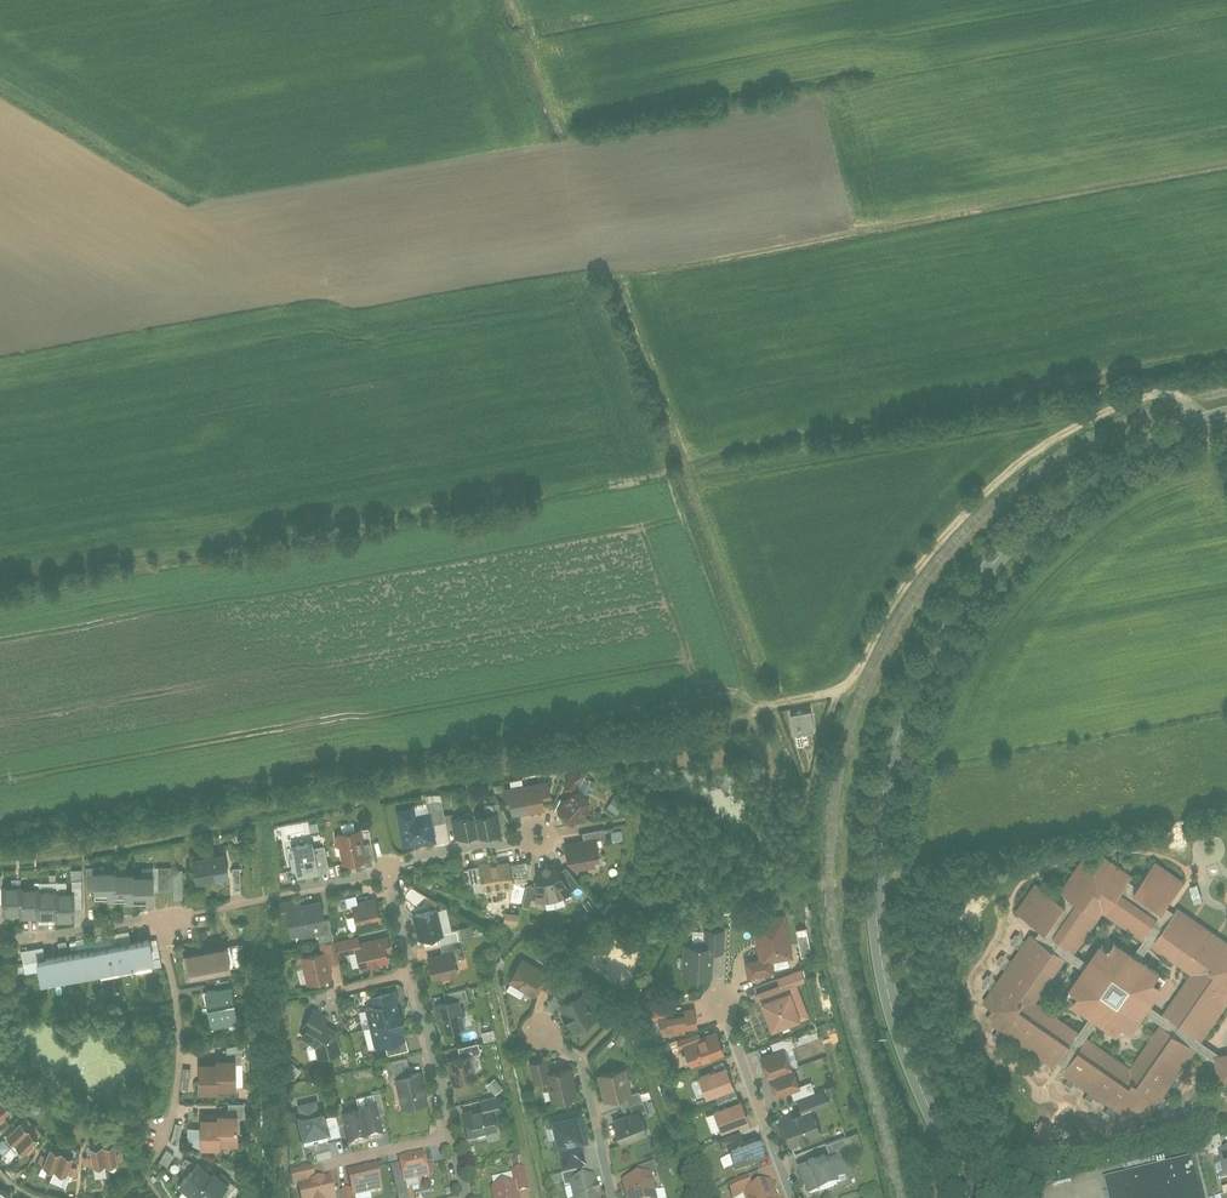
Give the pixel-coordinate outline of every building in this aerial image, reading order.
[(816,707),(796,710),(799,731),(819,729),(816,707)] [(559,802),(558,808),(571,822),(581,816),(589,808),(589,797),(577,788),(583,774),(573,769),(562,788),(569,792),(562,798),(559,802)] [(549,779),(505,787),(510,814),(544,808),(542,796),(552,795),(549,779)] [(619,813),(626,804),(615,796),(608,805),(619,813)] [(427,808),(397,813),(404,851),(437,845),(434,826),(445,824),(441,803),(427,805),(427,808)] [(500,831),(496,809),(474,813),(477,835),(500,831)] [(477,835),(474,813),(451,817),(454,839),(477,835)] [(298,827),(284,830),(285,838),(300,835),(298,827)] [(584,839),(564,842),(566,855),(577,868),(597,865),(595,858),(600,857),(597,838),(605,837),(603,828),(583,833),(584,839)] [(360,831),(335,836),(337,849),(340,848),(343,865),(365,861),(360,831)] [(313,842),(290,847),(292,858),(289,859),(292,874),(295,873),(296,877),(304,875),(305,877),(329,872),(324,848),(314,849),(313,842)] [(225,855),(209,858),(213,881),(229,878),(225,855)] [(1138,1112),(1149,1120),(1197,1050),(1213,1061),(1217,1081),(1226,1079),(1226,1050),(1219,1052),(1203,1041),(1226,1005),(1226,939),(1180,908),(1176,914),(1167,907),(1184,882),(1156,863),(1140,886),(1131,880),(1134,875),(1103,855),(1097,864),(1085,855),(1061,890),(1068,894),(1062,903),(1035,885),(1016,913),(1041,930),(1035,938),(1031,935),(983,1005),(992,1011),(986,1020),(1055,1067),(1057,1063),(1066,1069),(1062,1076),(1131,1122),(1138,1112)] [(209,858),(192,861),(197,884),(213,881),(209,858)] [(514,886),(508,860),(479,865),(484,892),(514,886)] [(535,885),(527,884),(523,904),(530,906),(531,899),(545,900),(561,898),(572,891),(580,883),(566,866),(561,871),(553,875),(545,877),(536,877),(535,885)] [(122,872),(96,872),(97,899),(130,898),(130,904),(160,903),(159,876),(140,877),(140,874),(122,875),(122,872)] [(5,916),(20,916),(20,919),(39,918),(39,921),(54,921),(54,923),(75,922),(74,895),(56,896),(56,893),(37,893),(37,889),(22,890),(22,887),(4,888),(5,916)] [(376,901),(352,907),(356,929),(381,923),(376,901)] [(293,902),(278,905),(279,912),(286,911),(291,939),(326,932),(320,902),(294,906),(293,902)] [(437,909),(412,915),(419,942),(443,936),(437,909)] [(520,926),(521,915),(507,914),(506,925),(520,926)] [(743,960),(746,978),(774,973),(772,960),(792,957),(785,914),(753,919),(759,957),(743,960)] [(808,926),(798,928),(803,956),(813,954),(808,926)] [(682,942),(680,975),(711,976),(712,950),(722,951),(723,929),(705,928),(704,943),(682,942)] [(1013,942),(1023,946),(1027,937),(1017,932),(1013,942)] [(359,937),(335,943),(338,959),(356,955),(360,972),(390,965),(387,954),(392,953),(388,937),(360,943),(359,937)] [(44,948),(21,952),(25,975),(39,972),(40,981),(154,961),(150,940),(45,958),(44,948)] [(321,955),(300,959),(306,986),(332,980),(329,966),(338,964),(334,943),(319,946),(321,955)] [(231,946),(217,949),(221,972),(235,970),(231,946)] [(217,949),(203,951),(207,975),(221,972),(217,949)] [(203,951),(189,954),(193,978),(207,975),(203,951)] [(454,952),(427,958),(433,982),(459,976),(454,952)] [(1008,967),(1013,959),(1005,953),(999,961),(1008,967)] [(535,999),(550,973),(523,958),(508,984),(535,999)] [(779,985),(757,993),(770,1030),(809,1017),(798,985),(805,983),(801,970),(777,978),(779,985)] [(597,1020),(584,994),(579,997),(574,984),(564,980),(555,996),(568,1003),(560,1007),(573,1033),(597,1020)] [(233,988),(205,994),(209,1012),(237,1006),(233,988)] [(375,1007),(366,1009),(375,1049),(385,1047),(387,1057),(409,1052),(395,992),(372,997),(375,1007)] [(459,1001),(436,1007),(442,1034),(466,1028),(459,1001)] [(669,1005),(648,1008),(649,1019),(659,1017),(661,1032),(698,1027),(695,1005),(670,1009),(669,1005)] [(237,1006),(209,1012),(213,1030),(241,1024),(237,1006)] [(306,1028),(300,1039),(316,1048),(318,1060),(341,1055),(337,1032),(325,1025),(329,1019),(312,1010),(303,1026),(306,1028)] [(723,1053),(714,1030),(682,1042),(691,1065),(723,1053)] [(486,1042),(498,1040),(496,1031),(484,1033),(486,1042)] [(200,1066),(200,1095),(222,1095),(222,1090),(240,1090),(240,1048),(226,1048),(226,1058),(218,1058),(218,1065),(200,1066)] [(776,1096),(802,1087),(795,1067),(791,1068),(784,1048),(760,1056),(767,1077),(769,1076),(776,1096)] [(473,1056),(447,1062),(452,1087),(479,1081),(473,1056)] [(578,1098),(572,1069),(551,1074),(548,1060),(530,1064),(534,1085),(548,1082),(553,1103),(578,1098)] [(407,1062),(387,1066),(390,1083),(395,1082),(402,1112),(429,1106),(422,1074),(410,1076),(407,1062)] [(734,1086),(725,1064),(697,1074),(706,1097),(734,1086)] [(626,1071),(599,1076),(604,1102),(632,1097),(626,1071)] [(1183,1089),(1189,1082),(1181,1075),(1175,1082),(1183,1089)] [(496,1080),(488,1087),(496,1097),(505,1090),(496,1080)] [(800,1111),(780,1118),(790,1146),(821,1135),(813,1111),(830,1105),(824,1089),(796,1099),(800,1111)] [(481,1109),(462,1114),(468,1139),(497,1131),(492,1111),(501,1109),(498,1097),(479,1101),(481,1109)] [(749,1119),(740,1098),(713,1110),(722,1130),(749,1119)] [(0,1102),(0,1117),(10,1109),(2,1100),(0,1102)] [(300,1117),(296,1118),(303,1147),(331,1140),(324,1111),(319,1112),(317,1102),(298,1106),(300,1117)] [(383,1135),(375,1103),(358,1107),(366,1139),(383,1135)] [(202,1120),(203,1152),(222,1151),(222,1146),(240,1145),(239,1117),(244,1117),(244,1105),(228,1106),(229,1113),(220,1113),(220,1120),(202,1120)] [(366,1139),(358,1107),(341,1111),(349,1143),(366,1139)] [(591,1145),(582,1110),(547,1119),(555,1151),(558,1150),(564,1171),(585,1165),(581,1148),(591,1145)] [(639,1113),(612,1123),(621,1146),(648,1136),(639,1113)] [(28,1131),(19,1122),(6,1135),(15,1144),(28,1131)] [(181,1145),(184,1125),(176,1124),(173,1144),(181,1145)] [(766,1160),(756,1133),(745,1138),(742,1130),(714,1141),(720,1155),(728,1152),(736,1172),(766,1160)] [(37,1140),(28,1131),(15,1144),(24,1153),(37,1140)] [(115,1144),(103,1146),(107,1168),(118,1166),(115,1144)] [(103,1146),(91,1148),(95,1170),(107,1168),(103,1146)] [(65,1153),(52,1149),(46,1167),(59,1171),(65,1153)] [(425,1150),(399,1155),(405,1180),(430,1175),(425,1150)] [(796,1163),(807,1194),(837,1183),(836,1180),(846,1176),(836,1150),(827,1154),(827,1151),(796,1163)] [(171,1167),(175,1155),(167,1152),(162,1163),(171,1167)] [(1217,1154),(1222,1179),(1226,1178),(1226,1152),(1217,1154)] [(77,1157),(65,1153),(59,1171),(71,1175),(77,1157)] [(1106,1181),(1110,1197),(1205,1197),(1195,1159),(1106,1181)] [(289,1167),(292,1182),(297,1181),(300,1197),(336,1197),(330,1173),(316,1176),(313,1161),(289,1167)] [(340,1189),(343,1197),(356,1197),(355,1194),(382,1188),(376,1161),(347,1167),(352,1186),(340,1189)] [(491,1184),(494,1197),(519,1197),(517,1190),(528,1188),(523,1164),(511,1167),(513,1179),(491,1184)] [(180,1187),(190,1197),(227,1197),(233,1192),(218,1176),(214,1180),(202,1166),(180,1187)] [(627,1197),(657,1197),(651,1171),(623,1177),(627,1197)] [(595,1173),(570,1178),(574,1197),(601,1197),(595,1173)] [(771,1179),(751,1186),(748,1176),(726,1185),(731,1197),(732,1197),(744,1194),(746,1197),(778,1197),(771,1179)] [(0,1190),(0,1197),(14,1197),(0,1190)]
